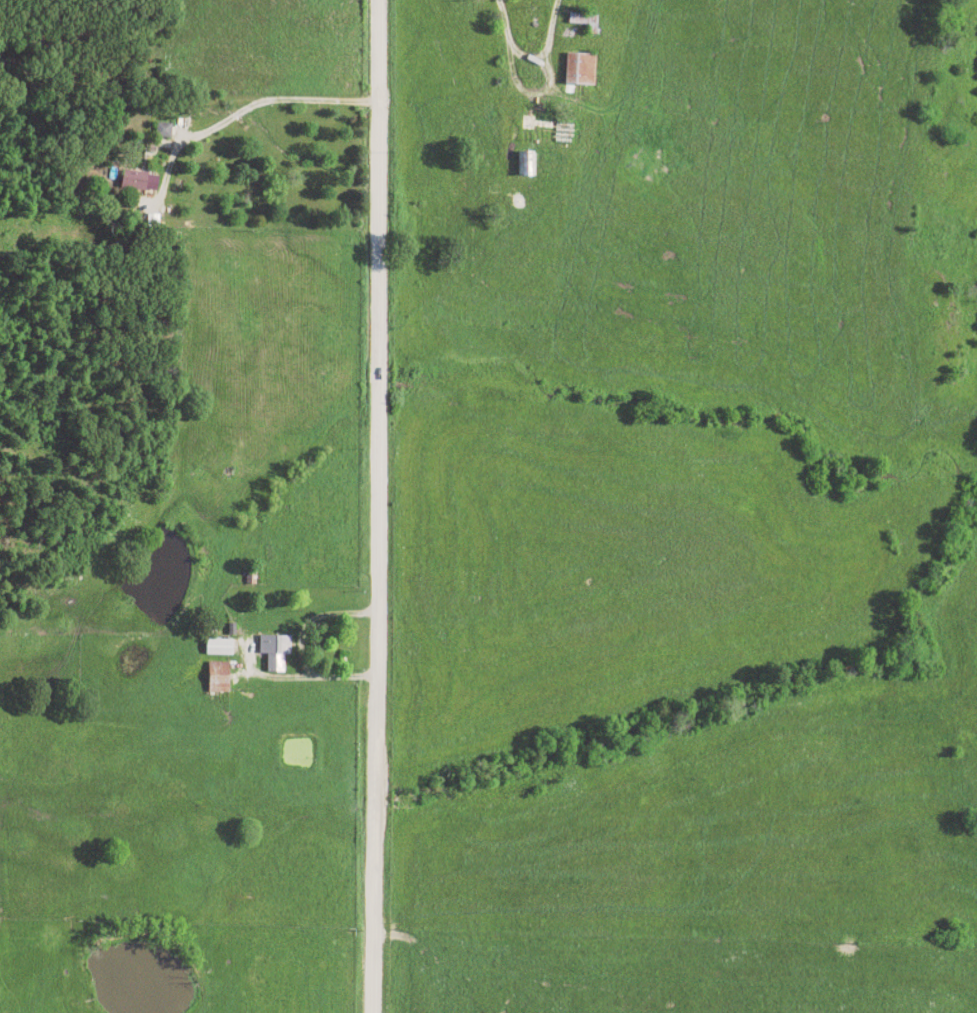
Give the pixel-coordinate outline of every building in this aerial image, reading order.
[(595,86),(596,55),(566,54),(565,85),(595,86)] [(171,138),(173,125),(158,123),(156,136),(171,138)] [(154,194),(158,177),(124,170),(121,187),(154,194)] [(148,227),(160,227),(160,215),(148,215),(148,227)] [(291,636),(260,635),(259,653),(268,653),(267,672),(284,672),(285,654),(290,654),(291,636)] [(206,655),(232,655),(232,639),(206,639),(206,655)] [(208,692),(229,692),(229,662),(208,661),(208,692)]
